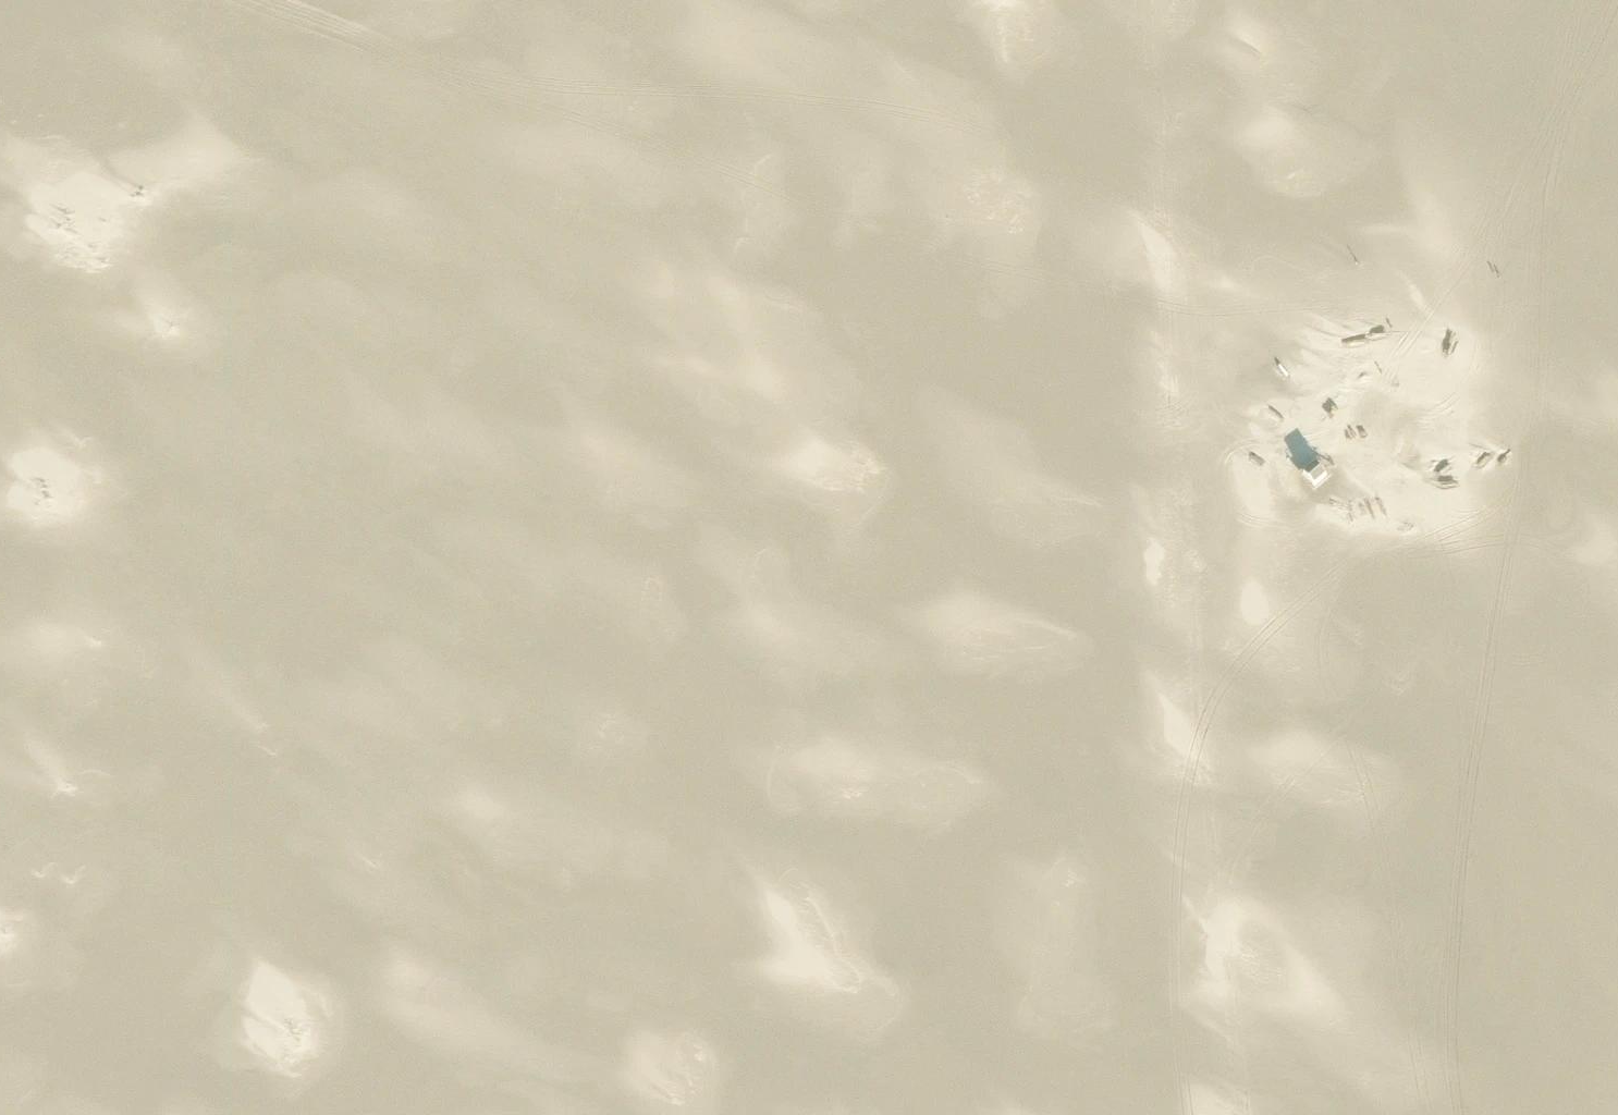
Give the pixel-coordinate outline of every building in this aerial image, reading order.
[(1312,494),(1319,488),(1331,478),(1323,470),(1315,460),(1297,476),(1312,494)]
